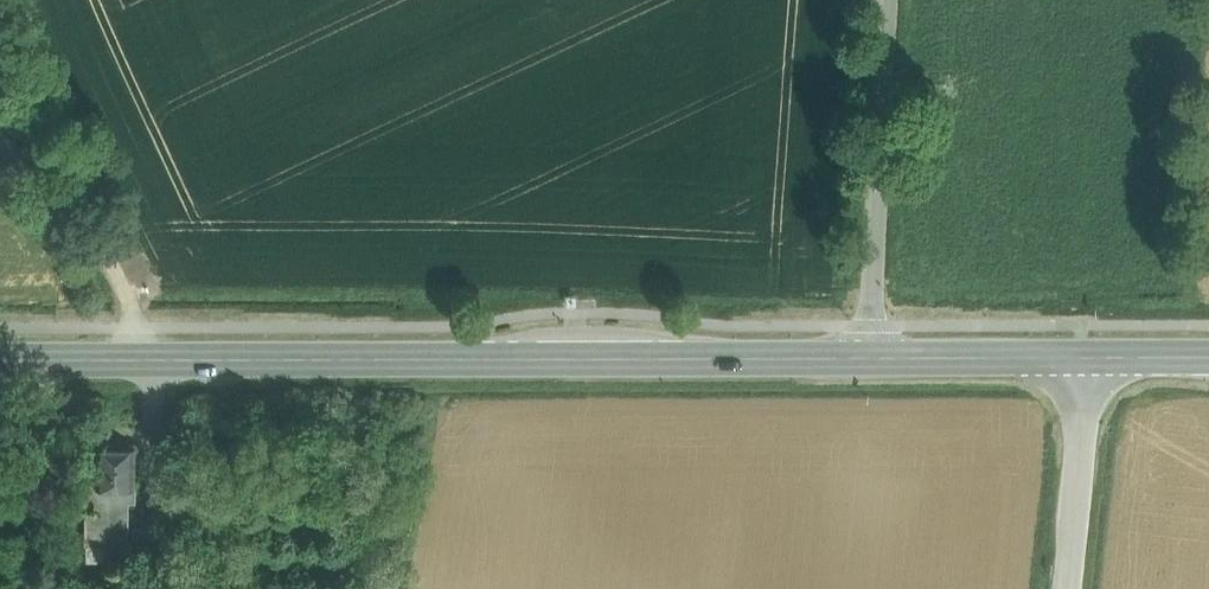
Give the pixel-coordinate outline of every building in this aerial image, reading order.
[(98,433),(77,433),(76,445),(98,446),(98,433)] [(135,447),(98,446),(97,485),(88,485),(87,539),(127,540),(128,499),(135,499),(135,447)] [(149,529),(133,527),(130,559),(143,561),(149,529)]
